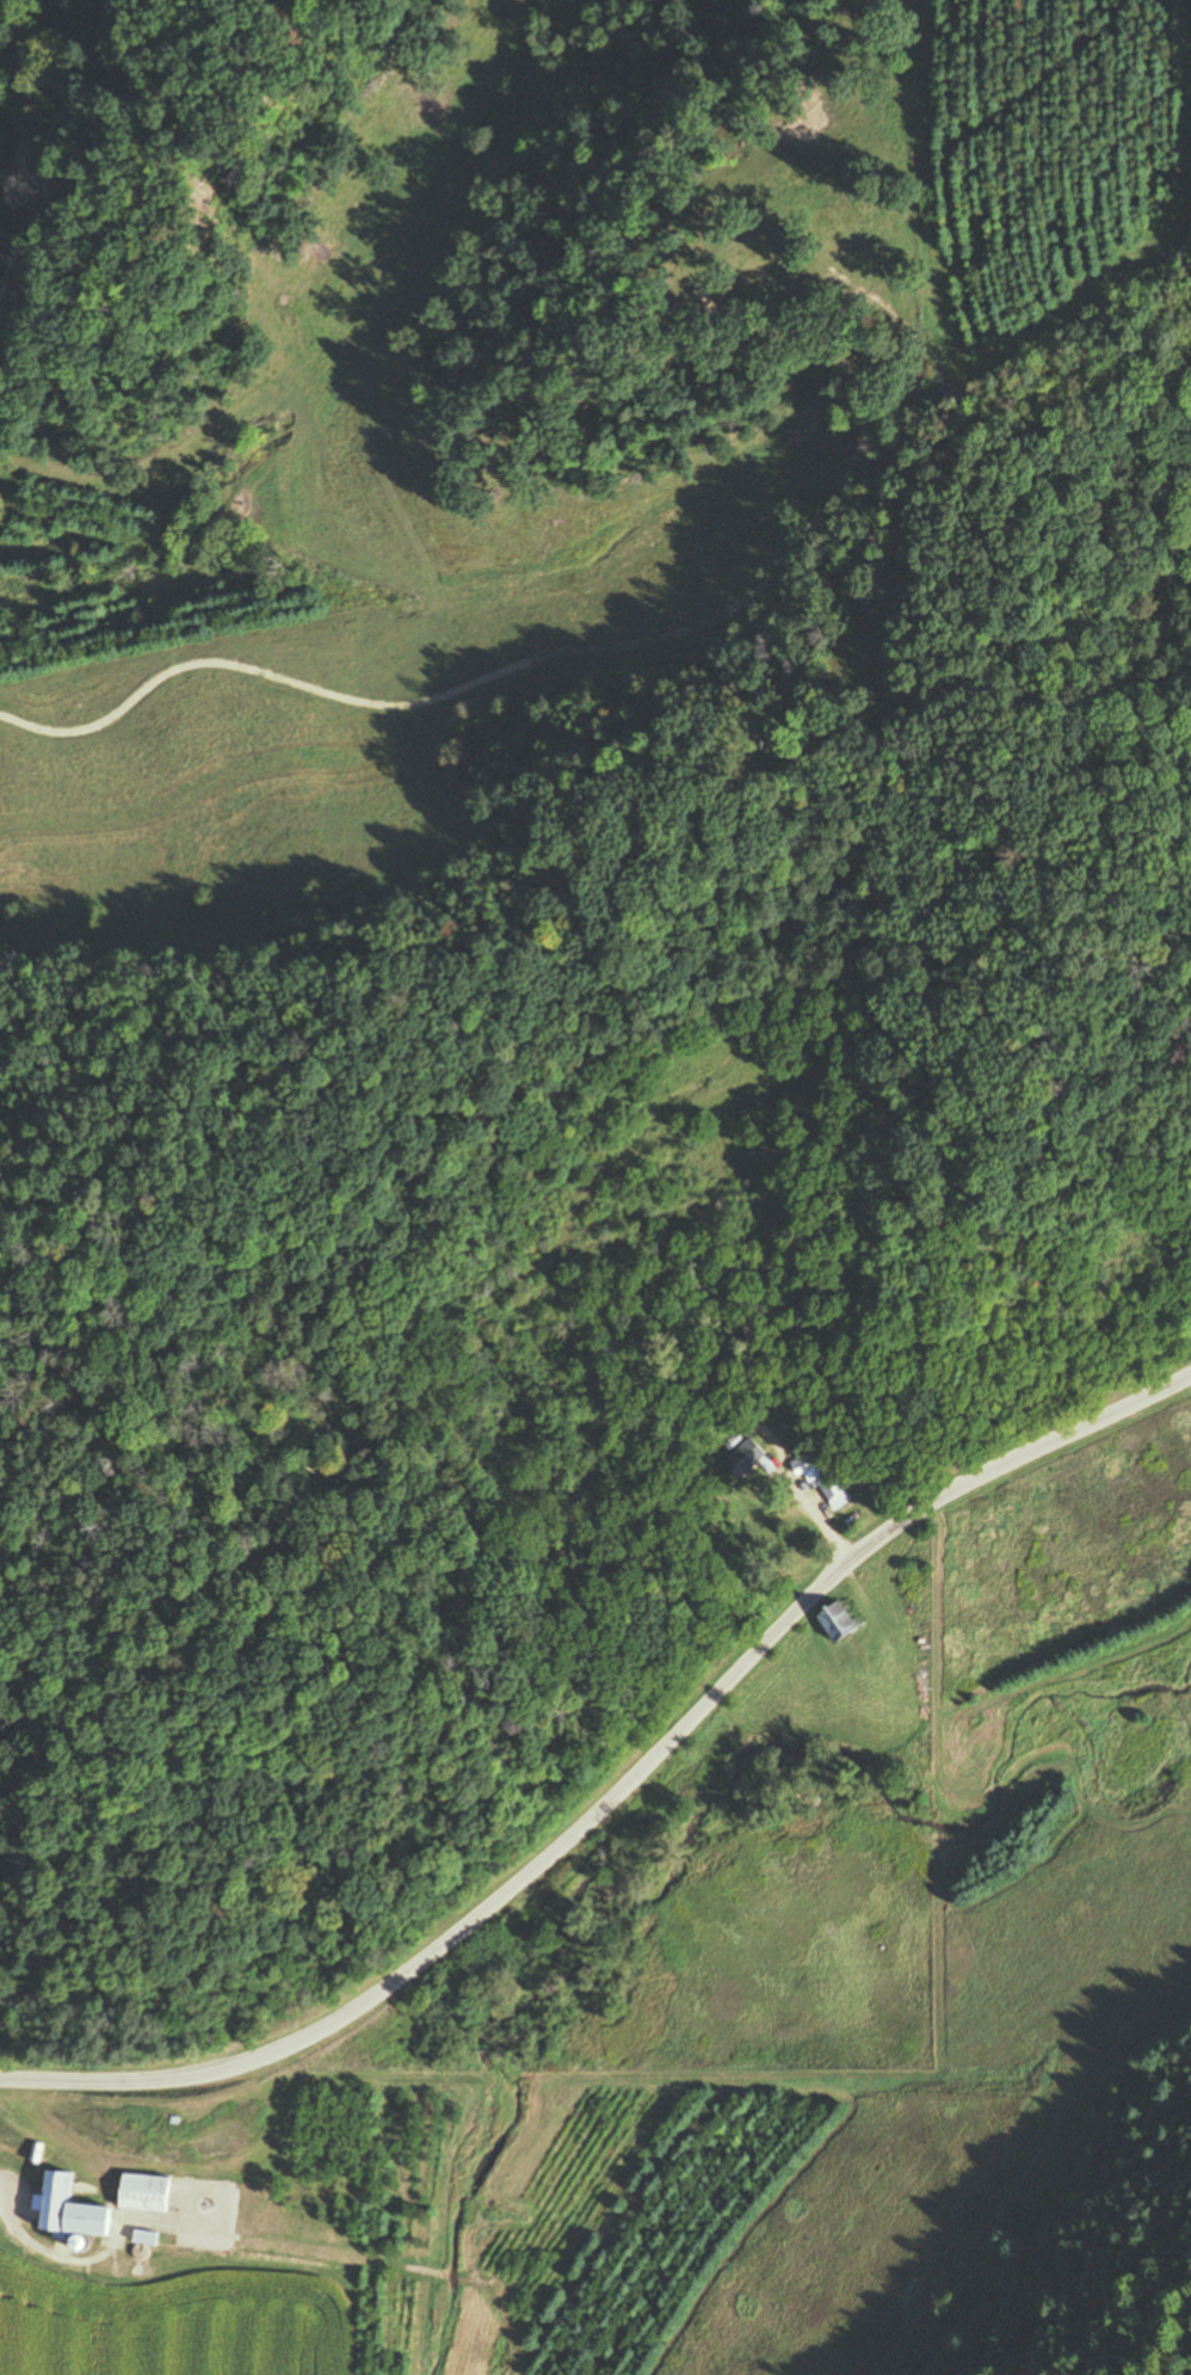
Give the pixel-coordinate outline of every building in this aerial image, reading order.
[(728,1463),(746,1480),(771,1455),(754,1437),(728,1463)] [(854,1499),(835,1472),(818,1484),(838,1511),(854,1499)] [(822,1619),(841,1646),(862,1631),(842,1604),(822,1619)] [(71,2206),(73,2174),(43,2172),(42,2196),(33,2196),(32,2211),(41,2212),(40,2233),(115,2237),(117,2208),(71,2206)] [(170,2213),(172,2179),(123,2176),(121,2210),(170,2213)] [(136,2244),(157,2245),(157,2236),(149,2236),(149,2234),(136,2233),(136,2244)]
